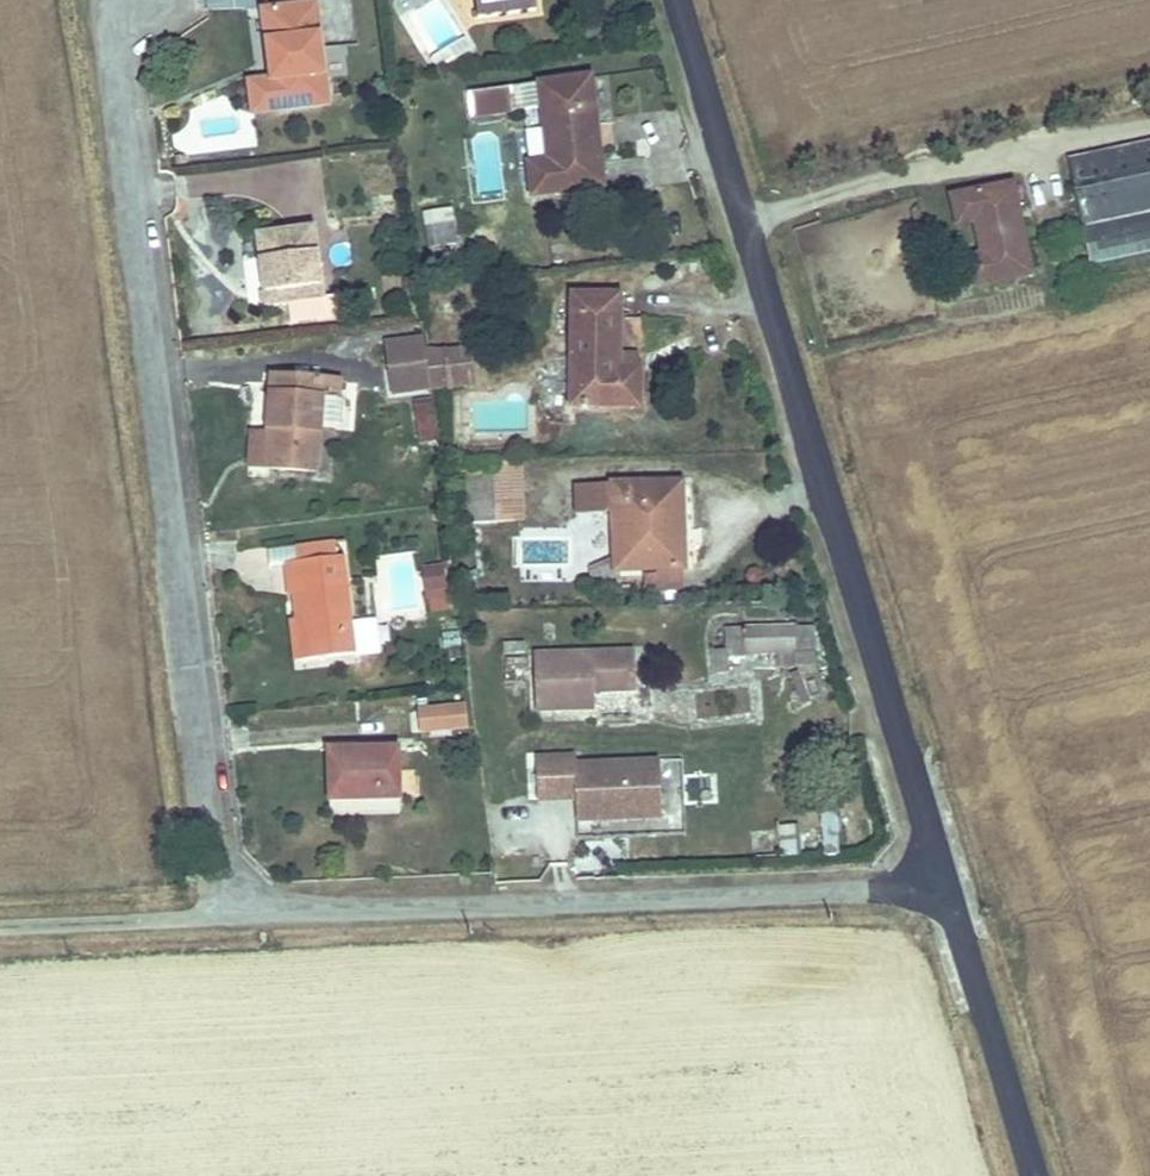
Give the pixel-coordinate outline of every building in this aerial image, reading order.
[(472,52),(443,0),(434,0),(402,18),(434,73),(472,52)] [(483,25),(544,18),(542,0),(480,0),(483,25)] [(282,74),(249,77),(253,104),(329,96),(319,2),(265,7),(269,48),(278,48),(282,74)] [(518,110),(538,106),(535,86),(515,89),(518,110)] [(468,90),(468,117),(509,117),(509,90),(468,90)] [(593,97),(543,105),(553,176),(533,180),(537,210),(607,201),(593,97)] [(1065,155),(1081,220),(1149,203),(1149,135),(1065,155)] [(1009,184),(950,198),(957,225),(974,220),(982,255),(965,260),(970,285),(1029,272),(1009,184)] [(430,251),(459,243),(449,206),(421,214),(430,251)] [(311,224),(255,232),(266,305),(323,296),(311,224)] [(623,303),(578,302),(576,408),(643,411),(645,374),(622,373),(623,303)] [(291,323),(337,323),(337,303),(291,303),(291,323)] [(433,394),(425,339),(392,343),(399,399),(433,394)] [(249,435),(248,463),(316,467),(321,378),(270,375),(266,435),(249,435)] [(414,440),(433,440),(433,402),(413,402),(414,440)] [(526,466),(488,464),(484,521),(522,523),(526,466)] [(675,481),(619,484),(622,569),(690,564),(689,543),(678,543),(675,481)] [(349,541),(292,547),(295,569),(302,569),(310,641),(359,636),(349,541)] [(412,550),(388,555),(394,584),(419,578),(412,550)] [(446,566),(422,567),(425,613),(449,612),(446,566)] [(723,649),(709,651),(710,670),(725,669),(724,655),(748,651),(751,649),(810,642),(806,616),(720,625),(723,649)] [(637,650),(536,656),(539,710),(598,707),(598,690),(639,688),(637,650)] [(466,705),(417,707),(418,735),(467,733),(466,705)] [(402,746),(329,748),(331,799),(404,796),(402,746)] [(662,773),(624,774),(626,798),(665,796),(665,803),(683,803),(684,814),(722,813),(720,789),(687,791),(685,780),(663,780),(662,773)] [(838,816),(817,816),(818,855),(838,855),(838,816)] [(752,858),(798,857),(798,826),(751,828),(752,858)]
